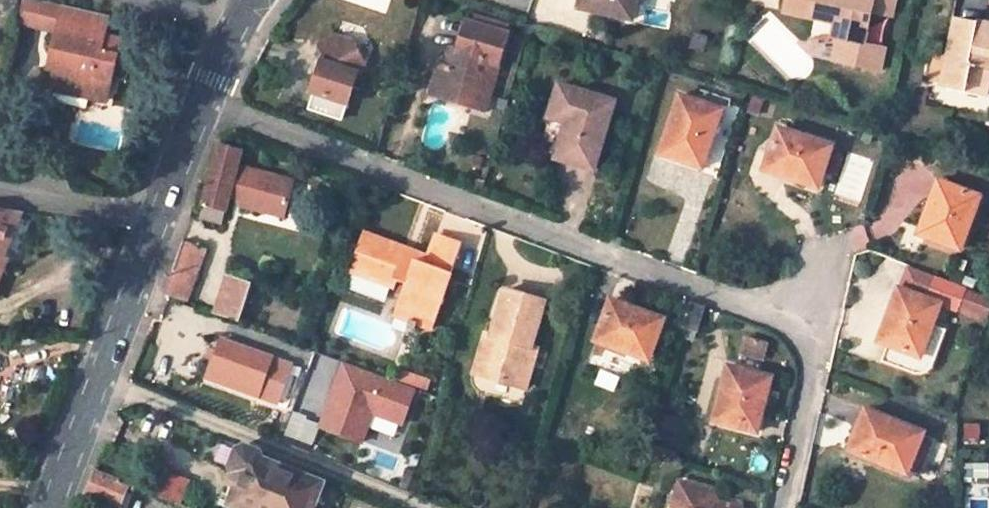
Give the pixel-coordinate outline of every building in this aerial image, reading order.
[(573,5),(628,17),(631,0),(573,0),(573,5)] [(783,13),(835,24),(832,38),(838,40),(833,62),(879,71),(884,48),(864,44),(870,12),(891,17),(894,0),(852,0),(851,0),(785,0),(783,13)] [(957,18),(949,59),(944,80),(943,85),(985,94),(988,78),(988,24),(957,18)] [(495,77),(509,32),(469,20),(454,67),(440,62),(432,92),(465,102),(471,85),(483,89),(487,75),(495,77)] [(57,26),(49,59),(56,61),(54,71),(49,89),(88,98),(91,88),(106,91),(118,41),(57,26)] [(309,106),(342,118),(357,72),(366,68),(352,40),(338,35),(319,44),(324,53),(311,91),(314,92),(309,106)] [(949,59),(936,55),(932,78),(944,80),(949,59)] [(49,59),(47,70),(54,71),(56,61),(49,59)] [(485,109),(490,91),(483,89),(471,85),(465,102),(485,109)] [(613,100),(559,85),(539,151),(593,168),(613,100)] [(88,98),(104,101),(106,91),(91,88),(88,98)] [(720,109),(680,95),(661,149),(677,154),(676,157),(701,165),(720,109)] [(832,144),(778,128),(765,166),(783,172),(782,175),(818,186),(832,144)] [(231,198),(245,201),(244,206),(287,218),(297,182),(239,167),(243,153),(220,147),(201,220),(224,226),(231,198)] [(980,194),(941,181),(934,199),(931,198),(919,233),(960,248),(980,194)] [(14,211),(0,209),(0,245),(14,211)] [(23,212),(14,211),(0,245),(0,256),(5,258),(23,212)] [(399,278),(413,283),(402,314),(436,326),(468,243),(441,234),(431,264),(407,256),(409,251),(367,236),(354,273),(396,288),(399,278)] [(165,295),(189,303),(208,249),(185,240),(165,295)] [(253,285),(228,277),(216,313),(242,321),(253,285)] [(941,302),(900,288),(885,325),(890,327),(884,343),(889,344),(922,356),(933,324),(941,302)] [(959,310),(988,319),(988,317),(988,297),(966,290),(959,310)] [(546,303),(508,292),(493,338),(500,340),(495,358),(489,356),(482,376),(527,389),(539,349),(533,348),(546,303)] [(665,319),(612,300),(599,339),(617,345),(615,348),(650,361),(665,319)] [(934,363),(947,329),(933,324),(922,356),(889,344),(883,360),(916,372),(925,371),(931,368),(934,363)] [(493,338),(486,336),(474,374),(482,376),(489,356),(495,358),(500,340),(493,338)] [(746,339),(741,356),(763,362),(768,345),(746,339)] [(272,358),(222,340),(207,378),(259,396),(272,358)] [(288,364),(272,358),(259,396),(275,402),(288,364)] [(403,425),(416,391),(346,365),(322,428),(362,444),(374,415),(403,425)] [(773,377),(730,366),(720,401),(724,402),(719,422),(759,431),(773,377)] [(428,390),(431,381),(399,370),(396,379),(428,390)] [(925,431),(872,410),(865,427),(861,425),(851,450),(908,473),(925,431)] [(293,417),(287,435),(312,443),(318,424),(293,417)] [(322,483),(261,459),(259,453),(245,447),(238,450),(232,465),(233,465),(244,470),(237,488),(230,504),(240,507),(312,507),(322,483)] [(233,465),(234,474),(230,485),(237,488),(244,470),(233,465)] [(109,507),(121,507),(130,488),(96,474),(95,475),(87,499),(109,507)] [(739,506),(720,501),(720,500),(713,489),(681,482),(675,507),(739,507),(739,506)]
